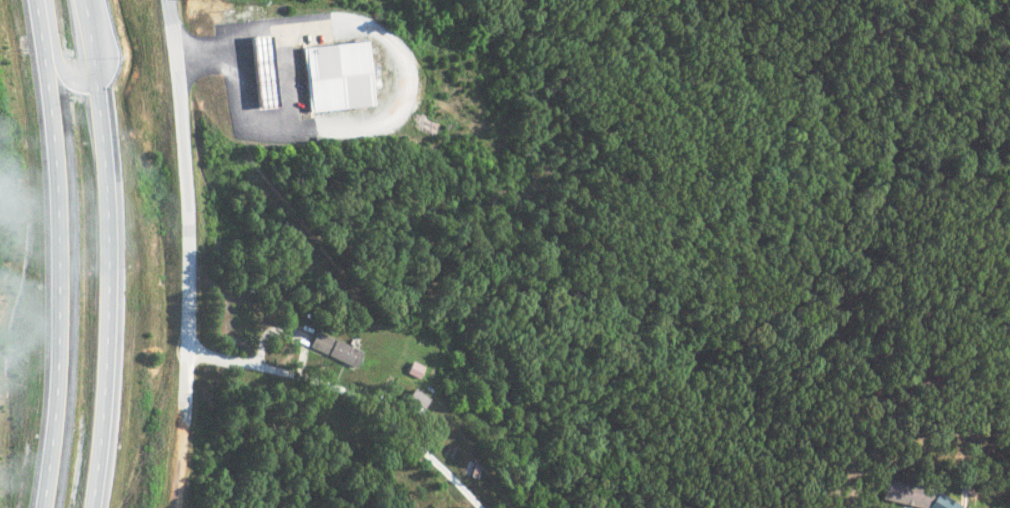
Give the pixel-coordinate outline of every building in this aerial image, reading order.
[(254,109),(274,108),(269,35),(249,37),(254,109)] [(302,47),(306,111),(370,107),(365,42),(302,47)] [(305,350),(353,367),(358,350),(311,333),(305,350)] [(422,366),(410,361),(404,373),(416,379),(422,366)] [(426,398),(409,389),(399,407),(416,416),(426,398)]
